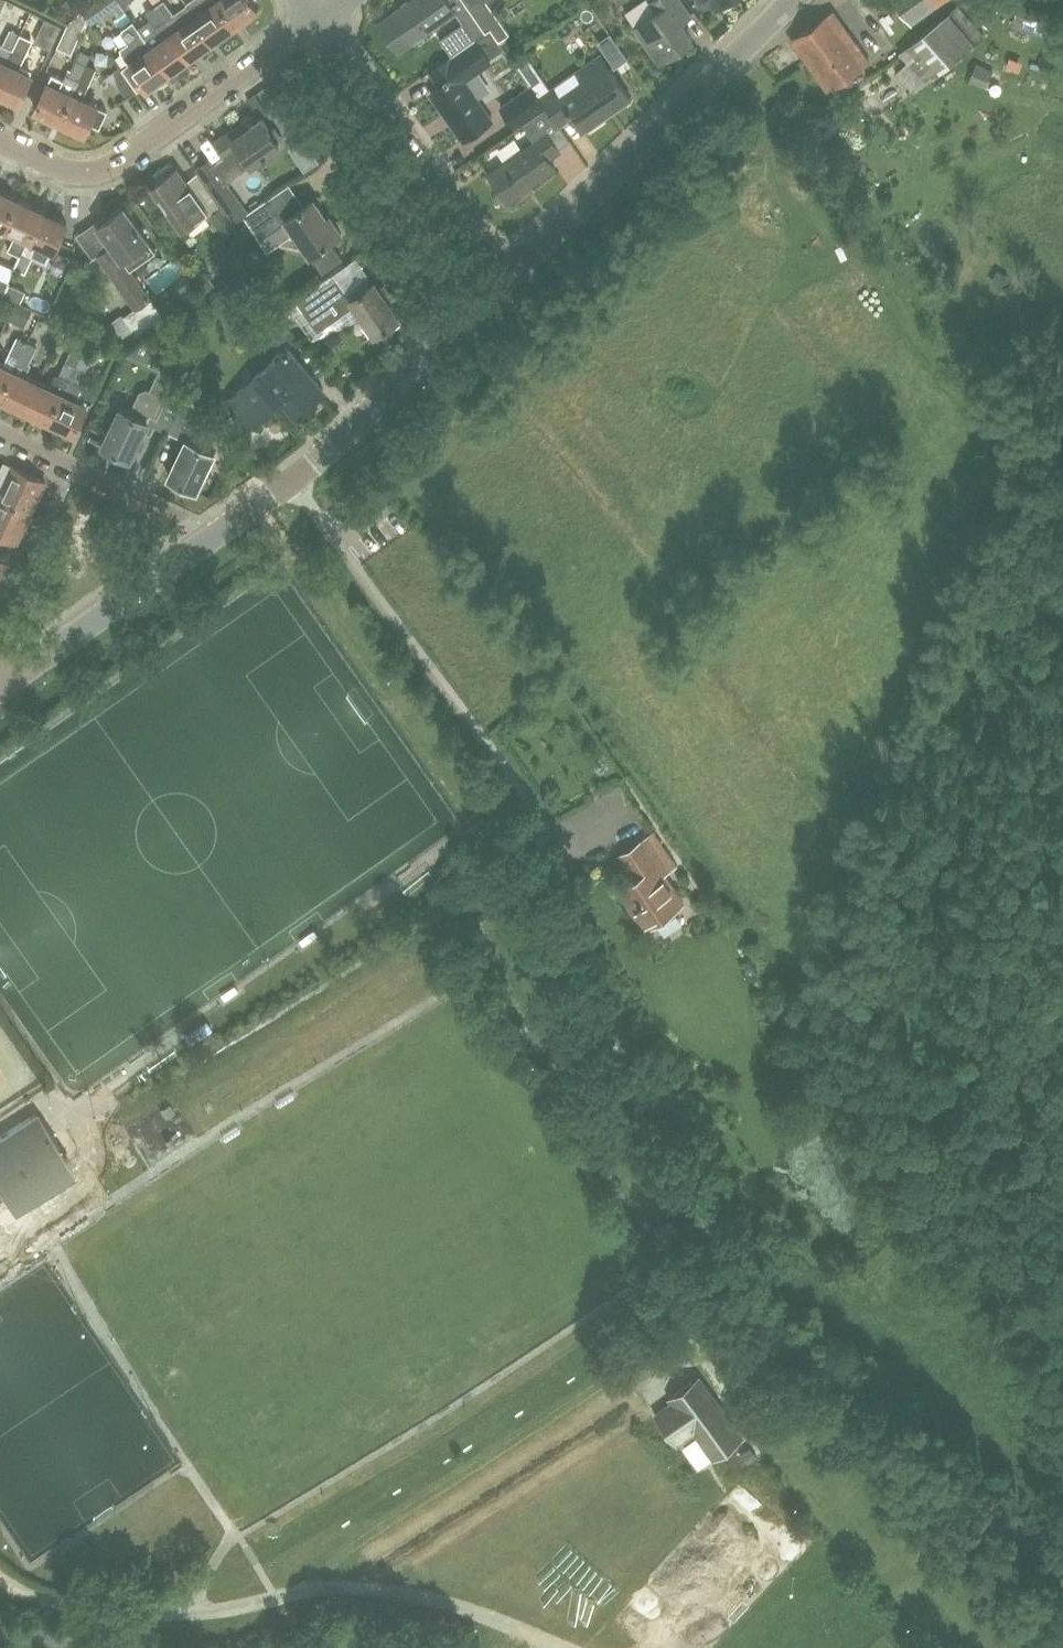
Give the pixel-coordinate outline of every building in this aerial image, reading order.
[(65,7),(71,17),(86,6),(82,0),(75,0),(65,7)] [(119,2),(118,0),(96,0),(82,10),(88,18),(90,22),(119,2)] [(212,38),(187,3),(174,12),(165,0),(163,0),(155,5),(189,53),(196,48),(197,49),(212,38)] [(226,28),(225,27),(233,21),(218,0),(190,0),(187,3),(212,38),(226,28)] [(254,11),(255,7),(256,6),(253,1),(252,0),(218,0),(233,21),(241,16),(241,17),(243,15),(247,16),(250,16),(253,13),(254,11)] [(397,49),(455,10),(448,0),(409,0),(378,21),(397,49)] [(470,8),(486,32),(492,28),(499,39),(510,32),(487,0),(465,0),(470,8)] [(692,40),(680,23),(691,16),(680,0),(651,0),(650,0),(657,10),(634,27),(660,63),(692,40)] [(727,0),(698,0),(700,3),(705,6),(709,6),(712,4),(716,8),(727,0)] [(913,22),(945,0),(898,0),(913,22)] [(189,53),(155,5),(147,11),(157,25),(153,28),(161,39),(151,46),(151,44),(149,45),(167,69),(167,70),(182,60),(181,59),(189,53)] [(486,32),(470,8),(459,15),(468,28),(449,41),(457,52),(475,39),(486,32)] [(829,88),(870,59),(834,9),(793,38),(829,88)] [(71,52),(88,18),(87,19),(81,11),(69,22),(57,46),(71,52)] [(974,45),(950,14),(902,51),(927,82),(974,45)] [(62,25),(46,18),(36,41),(52,48),(62,25)] [(167,69),(149,45),(151,44),(133,21),(123,28),(124,30),(122,31),(130,42),(121,48),(123,50),(121,52),(145,86),(160,75),(159,74),(167,69)] [(20,33),(12,29),(5,44),(0,42),(0,43),(0,74),(20,33)] [(31,74),(19,68),(32,39),(20,33),(0,74),(0,91),(2,92),(2,93),(18,100),(31,74)] [(439,84),(431,90),(464,137),(491,118),(461,76),(489,57),(476,39),(431,71),(439,84)] [(600,55),(595,58),(551,89),(536,68),(526,75),(541,96),(547,105),(560,123),(561,124),(572,116),(583,131),(630,98),(600,55)] [(975,62),(968,79),(983,85),(990,69),(975,62)] [(86,64),(78,80),(88,85),(96,69),(86,64)] [(67,74),(65,78),(53,72),(48,82),(47,82),(34,108),(51,116),(51,115),(60,119),(73,92),(78,80),(69,75),(67,74)] [(128,78),(119,85),(126,96),(136,89),(128,78)] [(89,123),(100,128),(108,110),(85,99),(85,98),(83,97),(88,85),(78,80),(73,92),(60,119),(69,123),(68,124),(85,132),(89,123)] [(542,104),(529,85),(500,105),(514,124),(542,104)] [(560,149),(558,147),(570,139),(559,124),(560,123),(547,105),(522,123),(534,139),(488,172),(501,189),(496,193),(503,203),(511,204),(527,193),(524,188),(555,166),(549,157),(560,149)] [(278,142),(277,140),(280,138),(281,135),(275,127),(271,126),(269,128),(261,117),(238,134),(234,127),(214,141),(226,159),(241,149),(246,156),(249,162),(261,153),(262,155),(266,152),(265,151),(278,142)] [(233,193),(226,182),(209,159),(197,168),(221,202),(233,193)] [(150,185),(181,228),(206,209),(176,166),(150,185)] [(18,199),(2,191),(1,193),(0,192),(0,222),(6,225),(18,199)] [(290,216),(314,250),(340,232),(328,214),(325,216),(312,197),(303,204),(281,219),(267,199),(266,197),(242,213),(260,238),(283,222),(290,216)] [(22,254),(42,212),(33,208),(34,206),(18,199),(6,225),(18,231),(10,248),(22,254)] [(98,255),(136,308),(151,298),(130,269),(157,250),(125,205),(98,225),(112,244),(98,255)] [(236,225),(222,206),(209,214),(223,234),(236,225)] [(56,249),(68,222),(51,214),(51,216),(42,212),(22,254),(15,266),(26,272),(33,256),(48,264),(49,264),(56,249)] [(313,257),(323,273),(344,258),(334,243),(313,257)] [(205,272),(194,280),(204,294),(215,286),(205,272)] [(354,304),(374,333),(399,316),(383,294),(385,293),(381,286),(378,287),(373,280),(350,296),(337,276),(334,278),(330,272),(294,297),(317,330),(354,304)] [(0,276),(0,292),(3,293),(9,280),(0,276)] [(187,276),(172,286),(182,299),(196,289),(187,276)] [(9,284),(4,295),(20,302),(25,291),(9,284)] [(136,308),(125,317),(139,335),(165,317),(151,298),(136,308)] [(289,335),(261,298),(250,307),(278,343),(289,335)] [(20,303),(12,320),(26,326),(34,310),(20,303)] [(17,336),(4,364),(15,370),(29,342),(17,336)] [(52,419),(85,347),(84,347),(87,342),(76,338),(59,373),(55,372),(48,386),(39,382),(26,409),(42,417),(43,415),(52,419)] [(29,342),(15,370),(26,375),(32,363),(30,362),(38,345),(29,342)] [(75,432),(88,405),(76,400),(83,385),(79,384),(94,352),(85,347),(52,419),(50,423),(51,425),(70,435),(73,434),(74,432),(75,432)] [(225,402),(247,427),(283,396),(296,411),(323,388),(287,347),(225,402)] [(131,459),(144,432),(149,423),(168,432),(180,405),(180,404),(187,388),(163,362),(150,389),(147,388),(141,391),(131,412),(121,408),(103,446),(131,459)] [(15,370),(4,364),(2,363),(1,365),(0,364),(0,395),(3,396),(15,370)] [(28,376),(26,375),(15,370),(3,396),(11,400),(11,402),(26,409),(39,382),(28,377),(28,376)] [(193,410),(180,405),(168,432),(180,438),(193,410)] [(211,436),(202,432),(194,428),(170,478),(198,491),(216,452),(206,447),(211,436)] [(46,480),(14,466),(4,461),(0,471),(0,489),(2,493),(0,497),(32,512),(46,480)] [(32,512),(0,497),(0,539),(5,541),(7,536),(18,541),(32,512)] [(9,561),(0,557),(0,580),(9,561)] [(621,888),(646,926),(683,902),(663,873),(675,865),(653,833),(629,850),(644,872),(621,888)] [(72,1169),(65,1159),(36,1113),(0,1137),(0,1201),(6,1197),(13,1207),(69,1171),(72,1169)] [(12,1209),(0,1216),(0,1260),(32,1240),(12,1209)] [(738,1442),(694,1383),(693,1381),(671,1397),(674,1401),(656,1415),(678,1445),(697,1432),(716,1458),(738,1442)] [(757,1456),(750,1446),(745,1450),(740,1453),(748,1463),(755,1458),(757,1456)]
